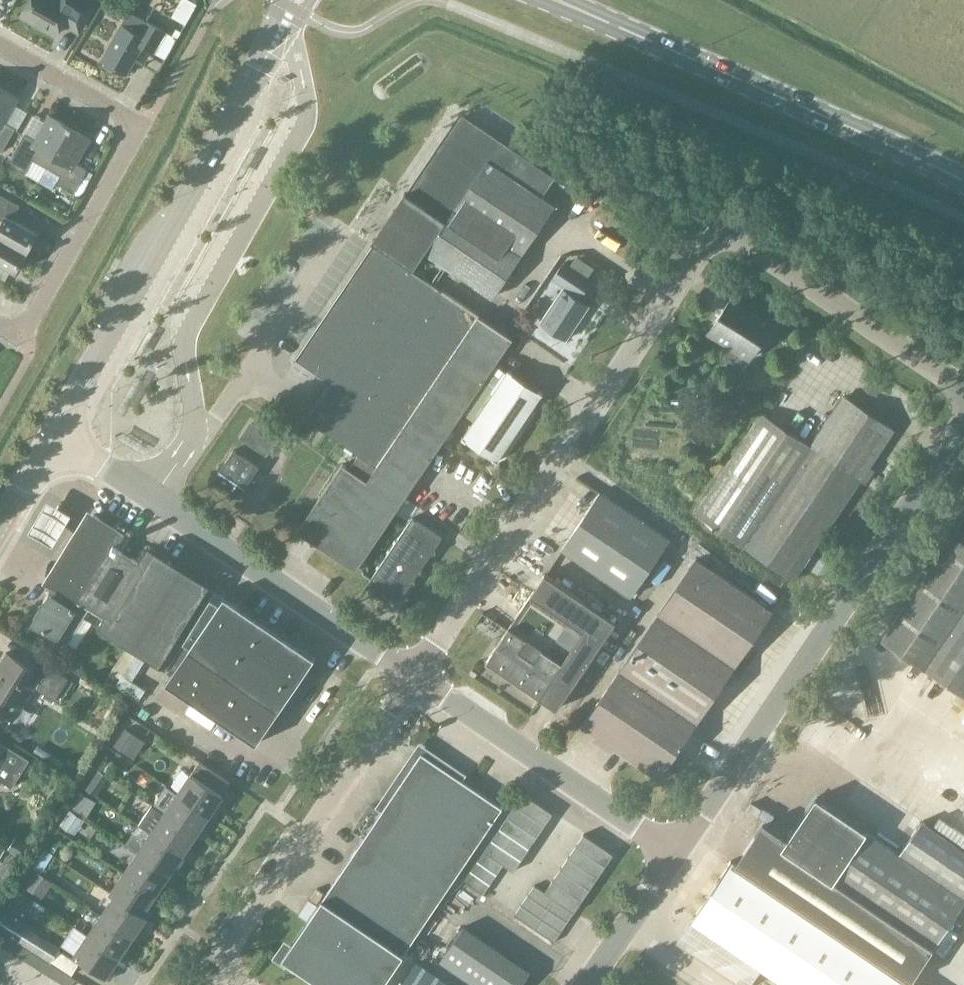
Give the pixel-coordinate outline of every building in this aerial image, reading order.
[(21,14),(55,33),(65,17),(81,26),(94,3),(88,0),(28,0),(21,14)] [(167,10),(183,18),(192,0),(173,0),(167,10)] [(152,51),(164,31),(146,20),(129,10),(101,59),(126,74),(142,45),(152,51)] [(2,151),(15,128),(4,122),(19,97),(0,87),(0,150),(2,151)] [(425,252),(426,253),(493,297),(554,207),(541,198),(554,177),(460,114),(406,194),(404,193),(403,195),(408,198),(399,212),(394,208),(383,225),(388,228),(380,239),(417,264),(425,252)] [(46,167),(69,126),(49,115),(35,140),(24,134),(7,163),(25,173),(33,159),(46,167)] [(69,126),(46,167),(60,175),(56,182),(73,192),(86,169),(76,163),(90,138),(69,126)] [(26,253),(37,233),(12,219),(20,205),(0,194),(0,219),(2,220),(0,223),(0,238),(26,253)] [(26,253),(0,238),(0,263),(15,272),(26,253)] [(417,264),(380,239),(379,241),(374,238),(372,241),(374,242),(373,244),(372,244),(294,359),(330,383),(306,420),(358,455),(353,462),(405,498),(463,413),(495,364),(512,339),(478,316),(479,315),(442,291),(441,292),(411,272),(417,264)] [(588,306),(578,299),(590,281),(561,261),(551,277),(565,286),(540,322),(565,340),(588,306)] [(732,296),(710,330),(750,357),(773,324),(732,296)] [(496,460),(542,392),(506,368),(505,370),(495,364),(463,413),(472,419),(461,436),(496,460)] [(793,580),(870,466),(895,429),(845,396),(811,445),(762,413),(695,513),(793,580)] [(277,438),(250,419),(238,436),(265,454),(277,438)] [(239,496),(258,467),(233,449),(213,478),(239,496)] [(356,570),(405,498),(353,462),(349,469),(342,464),(297,531),(356,570)] [(600,493),(576,528),(561,549),(631,596),(669,539),(600,493)] [(30,536),(56,551),(74,519),(48,504),(30,536)] [(880,637),(963,694),(963,513),(880,637)] [(123,533),(93,514),(50,583),(57,587),(90,608),(106,617),(102,624),(101,623),(99,625),(101,626),(102,626),(128,641),(124,647),(112,665),(131,677),(146,654),(157,661),(157,662),(159,664),(170,647),(177,652),(159,680),(257,744),(314,657),(223,596),(218,603),(208,597),(210,594),(211,594),(212,592),(210,591),(209,592),(147,553),(148,552),(145,551),(144,553),(146,554),(140,563),(116,548),(117,545),(115,544),(123,533)] [(406,592),(431,554),(436,554),(435,549),(442,538),(412,518),(371,579),(393,594),(395,591),(403,590),(406,592)] [(658,614),(734,666),(773,610),(696,558),(658,614)] [(485,661),(539,697),(556,709),(557,706),(566,693),(615,621),(544,573),(485,661)] [(57,587),(34,623),(68,644),(90,608),(57,587)] [(696,722),(734,666),(658,614),(619,670),(696,722)] [(68,677),(45,663),(39,673),(8,654),(0,666),(0,711),(12,718),(32,686),(54,700),(68,677)] [(658,778),(696,722),(619,670),(593,707),(581,726),(658,778)] [(139,697),(134,708),(154,718),(159,707),(139,697)] [(134,733),(124,727),(113,743),(123,750),(134,733)] [(11,787),(29,759),(0,741),(0,780),(11,787)] [(461,780),(421,753),(281,958),(321,984),(381,984),(502,808),(461,780)] [(191,773),(178,793),(209,815),(213,817),(219,809),(215,806),(222,794),(230,783),(199,762),(191,773)] [(111,774),(99,784),(109,797),(121,787),(111,774)] [(522,792),(515,804),(544,824),(552,813),(522,792)] [(201,825),(209,815),(178,793),(164,813),(195,835),(199,837),(205,828),(201,825)] [(963,903),(963,850),(920,821),(899,853),(815,797),(787,838),(762,822),(739,857),(914,975),(931,950),(932,950),(963,903)] [(72,829),(83,814),(70,804),(59,820),(72,829)] [(515,804),(507,816),(536,836),(544,824),(515,804)] [(152,805),(138,825),(150,833),(182,854),(181,855),(186,857),(192,848),(188,845),(195,835),(164,813),(152,805)] [(507,816),(499,827),(529,847),(536,836),(507,816)] [(499,827),(491,839),(521,859),(529,847),(499,827)] [(174,865),(181,855),(182,854),(150,833),(137,853),(168,874),(172,877),(179,868),(174,865)] [(583,834),(575,846),(605,866),(612,854),(583,834)] [(491,839),(483,850),(503,864),(513,871),(521,859),(491,839)] [(575,846),(567,857),(597,877),(605,866),(575,846)] [(503,864),(483,850),(476,860),(496,874),(503,864)] [(161,885),(168,874),(137,853),(123,873),(155,894),(155,895),(159,897),(165,888),(161,885)] [(567,857),(559,869),(589,889),(597,877),(567,857)] [(914,975),(739,857),(735,864),(730,860),(689,920),(785,984),(915,984),(910,981),(914,975)] [(496,874),(476,860),(470,870),(489,884),(496,874)] [(559,869),(551,880),(581,900),(589,889),(559,869)] [(470,870),(463,880),(483,894),(489,884),(470,870)] [(154,894),(155,895),(155,894),(123,873),(109,893),(114,896),(114,895),(146,917),(152,908),(147,905),(154,894)] [(551,880),(543,892),(553,899),(573,912),(581,900),(551,880)] [(533,885),(527,895),(547,909),(553,899),(543,892),(533,885)] [(471,891),(463,899),(477,912),(484,904),(471,891)] [(138,928),(146,917),(114,895),(114,896),(101,915),(132,937),(136,940),(142,931),(138,928)] [(527,895),(520,905),(540,919),(547,909),(527,895)] [(573,912),(553,899),(547,909),(566,922),(573,912)] [(520,905),(513,915),(533,928),(540,919),(520,905)] [(566,922),(547,909),(540,919),(560,932),(566,922)] [(125,948),(132,937),(101,915),(87,935),(119,956),(118,957),(122,959),(128,951),(125,948)] [(540,919),(533,928),(553,942),(560,932),(540,919)] [(25,927),(17,941),(51,962),(60,948),(25,927)] [(439,961),(475,984),(520,984),(529,972),(462,927),(439,961)] [(0,932),(0,943),(66,984),(71,984),(74,979),(0,932)] [(111,968),(118,957),(119,956),(87,935),(74,955),(109,979),(115,971),(111,968)] [(417,964),(403,984),(447,984),(417,964)]
